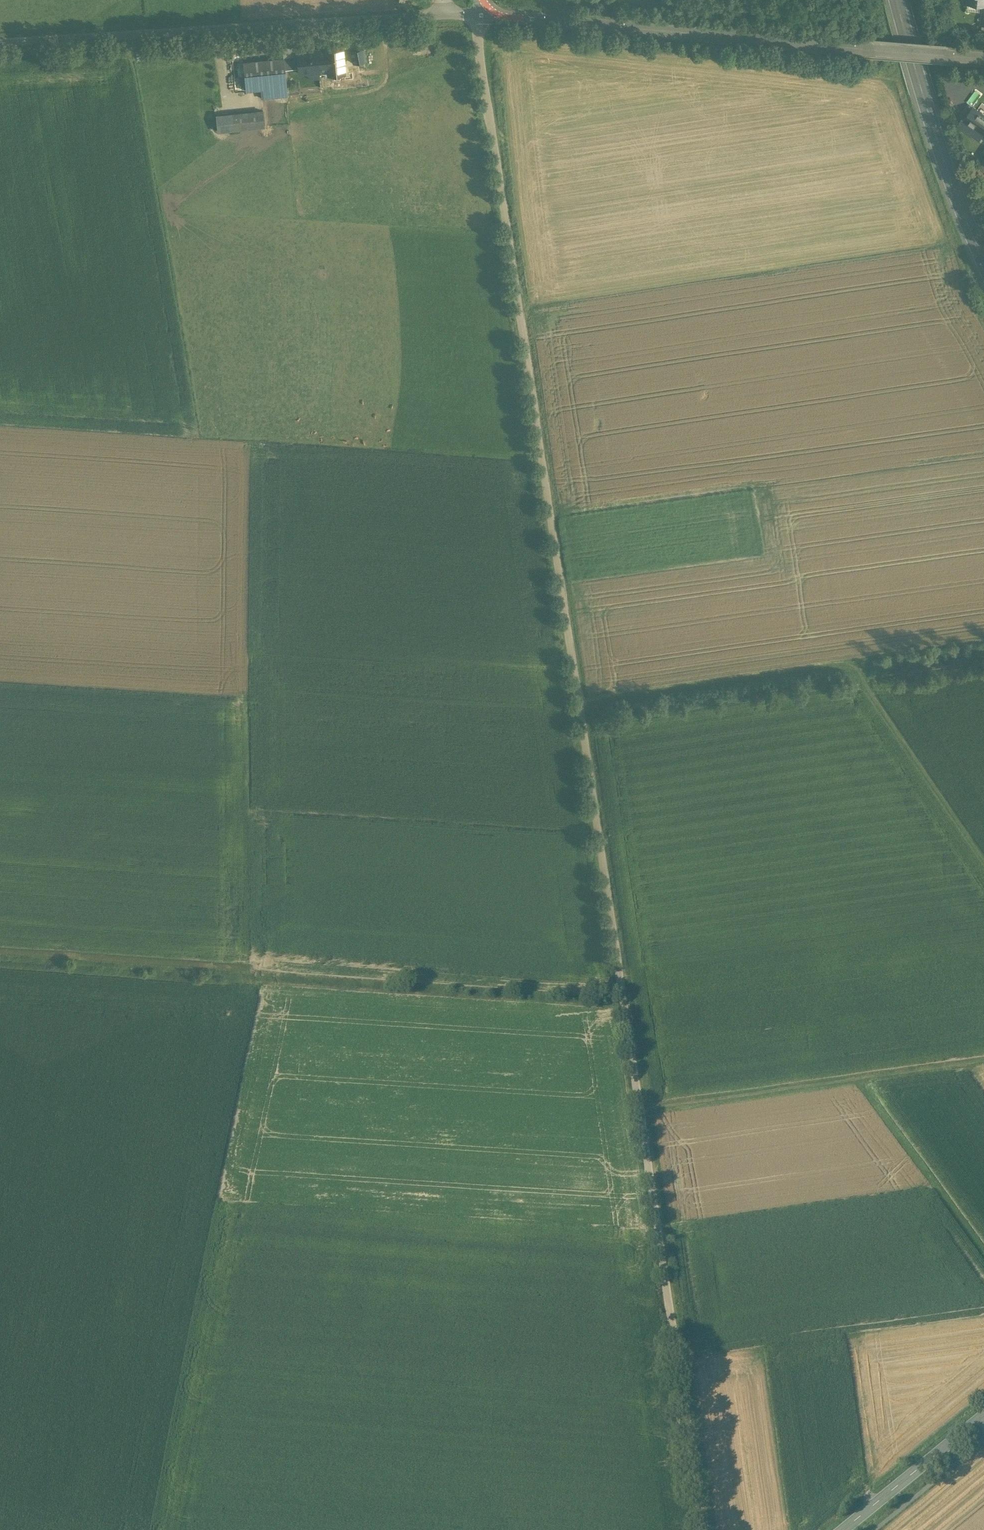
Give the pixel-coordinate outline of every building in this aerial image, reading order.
[(297,45),(282,47),(283,58),(284,60),(298,59),(297,51),(298,51),(297,45)] [(344,47),(326,49),(328,70),(328,75),(346,74),(344,47)] [(298,51),(297,51),(298,59),(299,72),(328,70),(326,49),(298,51)] [(352,51),(354,65),(365,64),(363,49),(352,51)] [(283,58),(242,61),(245,90),(286,86),(284,60),(283,58)] [(972,82),(960,99),(970,106),(982,89),(972,82)] [(972,106),(964,118),(976,127),(971,134),(976,138),(981,131),(983,133),(983,115),(972,106)] [(262,110),(227,113),(228,129),(264,126),(262,110)]
